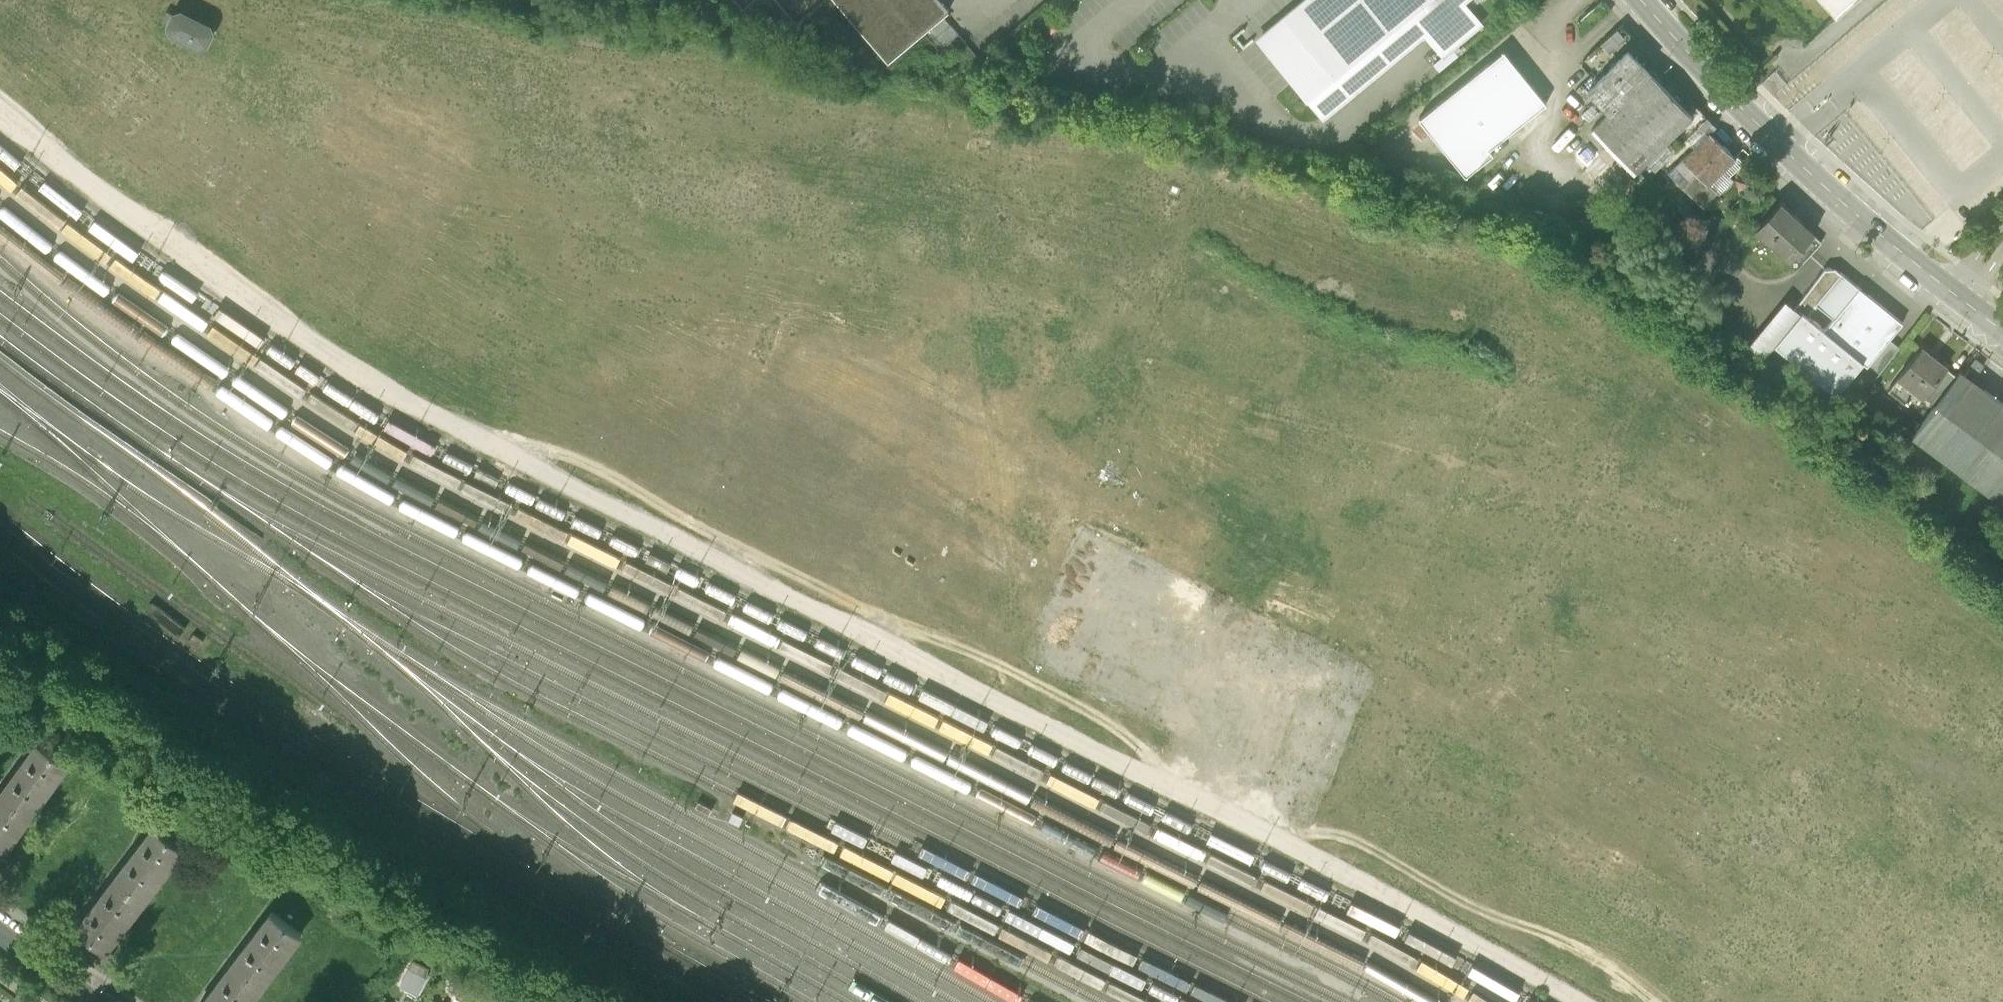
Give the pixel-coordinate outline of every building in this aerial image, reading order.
[(938,0),(833,0),(888,65),(949,13),(938,0)] [(1323,120),(1424,35),(1431,42),(1443,57),(1481,24),(1462,2),(1465,0),(1311,0),(1259,43),(1323,120)] [(1835,25),(1863,0),(1813,0),(1835,25)] [(211,25),(181,10),(172,13),(166,27),(169,36),(198,51),(208,48),(214,34),(211,25)] [(1611,32),(1601,42),(1611,53),(1621,44),(1611,32)] [(1546,103),(1505,52),(1419,120),(1467,180),(1496,157),(1489,148),(1546,103)] [(1609,117),(1592,132),(1633,178),(1693,119),(1628,53),(1601,81),(1588,94),(1609,116),(1609,117)] [(1710,138),(1670,177),(1695,202),(1702,195),(1709,202),(1717,195),(1709,188),(1735,162),(1710,138)] [(1756,231),(1780,205),(1770,196),(1746,222),(1756,231)] [(1814,237),(1780,205),(1756,231),(1790,263),(1794,259),(1813,238),(1814,237)] [(1813,238),(1794,259),(1803,266),(1822,246),(1813,238)] [(1775,349),(1836,400),(1863,367),(1867,370),(1869,368),(1890,343),(1903,327),(1835,272),(1824,273),(1795,312),(1786,305),(1750,348),(1765,360),(1775,349)] [(1899,351),(1890,343),(1869,368),(1880,377),(1899,351)] [(1935,410),(1957,381),(1922,353),(1888,395),(1905,408),(1916,395),(1935,410)] [(1975,363),(1964,378),(1972,385),(1984,369),(1975,363)] [(1961,376),(1957,381),(1935,410),(1913,440),(2002,508),(2002,408),(1972,385),(1964,378),(1961,376)] [(183,638),(152,613),(146,620),(177,645),(183,638)] [(202,649),(191,643),(186,652),(198,658),(202,649)] [(1110,694),(1151,712),(1162,688),(1120,670),(1110,694)] [(43,741),(3,793),(36,819),(76,767),(43,741)] [(36,819),(3,793),(0,796),(0,866),(36,819)] [(158,826),(118,878),(152,904),(192,852),(158,826)] [(112,955),(152,904),(118,878),(78,930),(97,944),(112,955)] [(274,916),(234,967),(268,993),(308,942),(274,916)] [(85,960),(102,974),(115,958),(112,955),(97,944),(85,960)] [(416,987),(435,994),(445,965),(426,958),(416,987)] [(480,965),(468,988),(487,998),(499,976),(480,965)] [(268,993),(234,967),(207,1001),(261,1001),(268,993)] [(520,999),(499,994),(497,1001),(519,1001),(520,999)]
